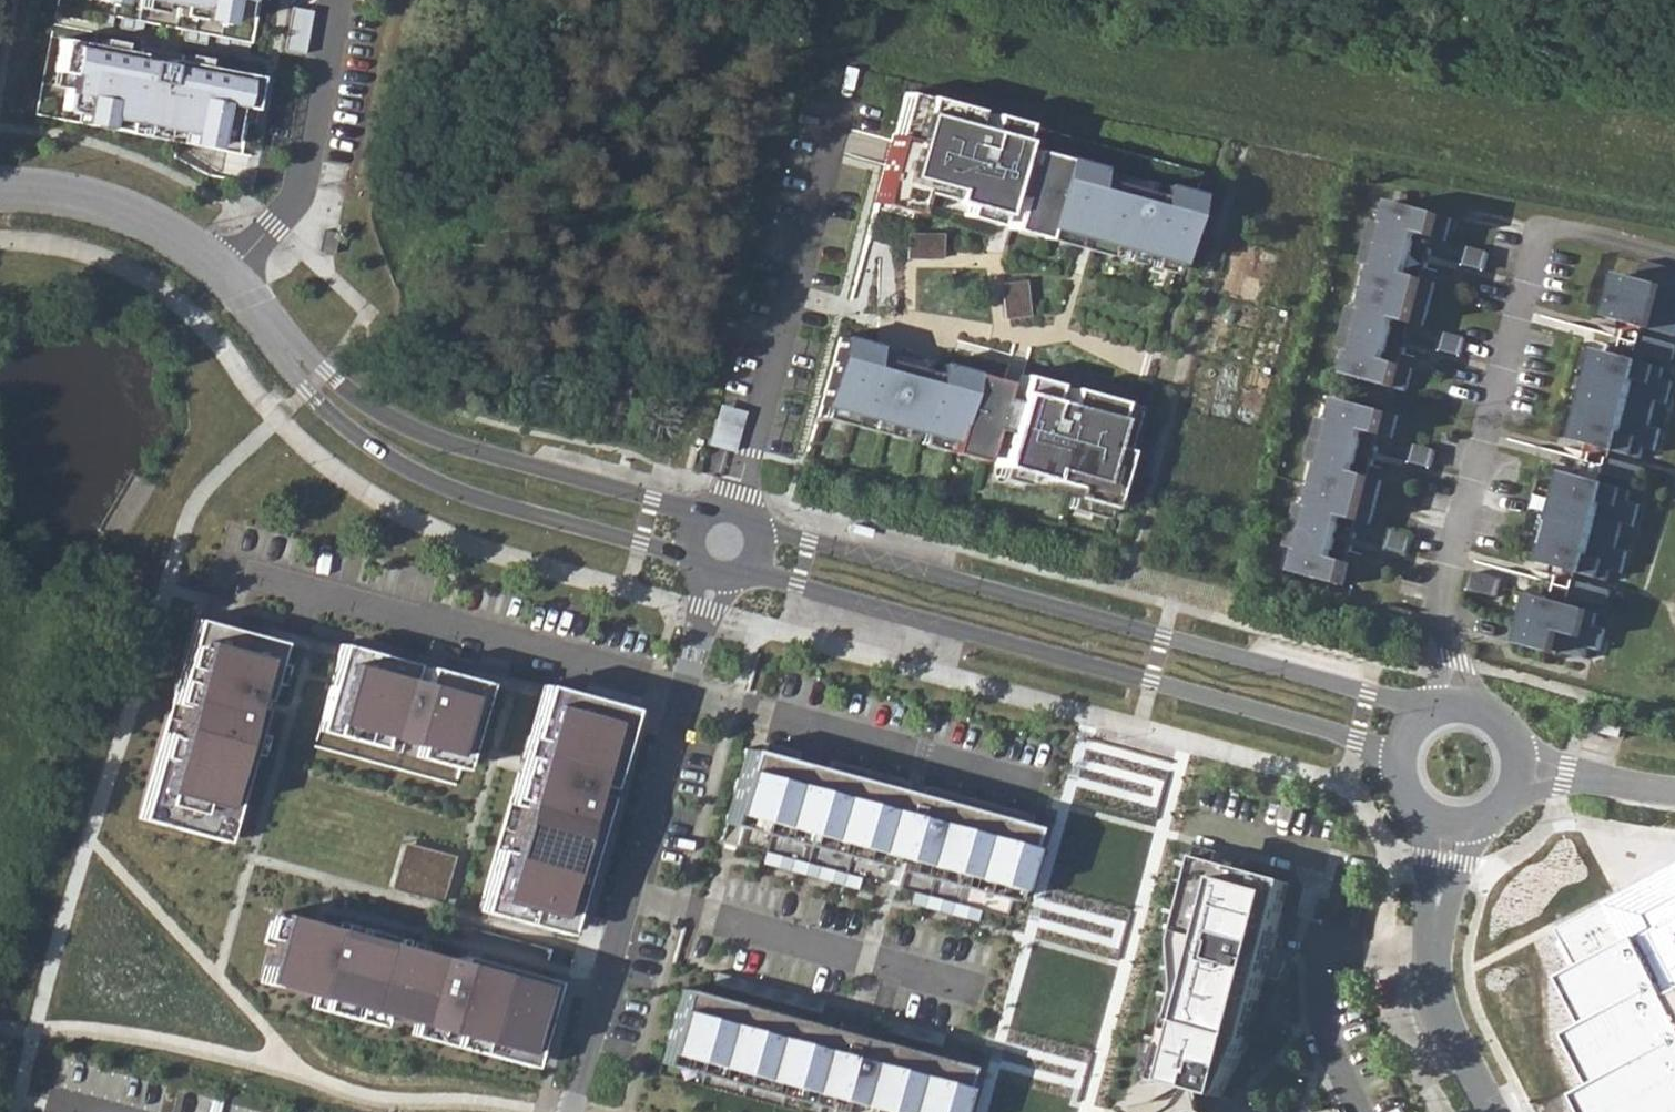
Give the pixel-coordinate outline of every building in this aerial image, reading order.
[(239,17),(242,0),(150,0),(239,17)] [(290,6),(282,49),(303,53),(311,10),(290,6)] [(112,16),(100,14),(98,23),(110,25),(112,16)] [(142,22),(120,18),(118,28),(140,32),(142,22)] [(206,34),(184,30),(182,40),(204,44),(206,34)] [(248,43),(216,37),(215,46),(246,52),(248,43)] [(137,54),(61,39),(54,71),(69,74),(63,109),(226,140),(232,105),(247,108),(254,75),(179,61),(180,55),(138,47),(137,54)] [(904,92),(877,190),(914,200),(917,190),(996,212),(1001,192),(1015,196),(1009,216),(1174,261),(1198,171),(904,92)] [(1453,218),(1395,203),(1389,225),(1372,220),(1360,263),(1378,268),(1367,310),(1349,305),(1337,349),(1355,353),(1349,376),(1406,391),(1412,368),(1402,365),(1387,361),(1389,350),(1404,354),(1410,334),(1395,330),(1398,319),(1412,324),(1424,326),(1435,283),(1425,280),(1410,276),(1413,265),(1427,269),(1433,249),(1418,245),(1421,234),(1436,239),(1446,241),(1453,218)] [(938,231),(903,231),(903,256),(938,256),(938,231)] [(1612,318),(1674,336),(1674,270),(1645,262),(1639,280),(1624,275),(1612,318)] [(1021,280),(997,283),(1001,317),(1026,314),(1021,280)] [(1643,336),(1639,352),(1674,362),(1674,358),(1674,344),(1643,336)] [(837,337),(819,402),(983,447),(988,426),(1004,430),(994,464),(1072,485),(1069,496),(1108,507),(1124,448),(1106,443),(1118,399),(1068,385),(1063,403),(1048,399),(1053,382),(1019,373),(1012,398),(998,395),(1002,379),(936,361),(930,383),(865,365),(870,346),(837,337)] [(1585,417),(1578,442),(1641,459),(1644,448),(1655,451),(1661,429),(1649,426),(1656,401),(1668,404),(1674,382),(1663,379),(1665,369),(1603,352),(1596,376),(1592,376),(1581,416),(1585,417)] [(1399,416),(1342,401),(1336,422),(1319,418),(1307,461),(1324,466),(1313,508),(1295,503),(1289,525),(1299,528),(1294,549),(1301,551),(1295,574),(1353,589),(1359,566),(1348,563),(1333,559),(1336,548),(1350,552),(1356,532),(1341,528),(1344,517),(1359,522),(1370,524),(1382,480),(1371,477),(1356,474),(1359,462),(1374,467),(1379,447),(1364,443),(1367,432),(1382,436),(1393,439),(1399,416)] [(712,417),(705,443),(731,450),(738,424),(712,417)] [(1645,469),(1610,459),(1605,475),(1641,484),(1645,469)] [(1632,491),(1569,474),(1563,498),(1559,498),(1548,538),(1552,539),(1545,564),(1607,581),(1610,570),(1622,573),(1628,552),(1616,548),(1623,524),(1634,527),(1641,505),(1629,502),(1632,491)] [(1612,591),(1576,581),(1572,597),(1608,607),(1612,591)] [(1536,597),(1524,642),(1586,659),(1589,648),(1601,651),(1607,629),(1595,626),(1598,613),(1536,597)] [(277,639),(191,618),(142,820),(222,840),(277,639)] [(479,683),(336,644),(314,729),(456,767),(479,683)] [(626,708),(540,686),(482,912),(565,934),(626,708)] [(746,750),(727,821),(748,827),(751,818),(994,884),(992,893),(1010,898),(1033,815),(925,785),(922,796),(906,791),(909,780),(847,763),(843,776),(829,772),(832,760),(766,742),(762,754),(746,750)] [(401,841),(394,883),(446,891),(453,849),(401,841)] [(1248,1041),(1291,884),(1201,859),(1143,1077),(1183,1088),(1205,1094),(1221,1098),(1248,1041)] [(1626,893),(1636,912),(1674,891),(1674,868),(1626,893)] [(1636,912),(1626,893),(1557,929),(1577,968),(1558,978),(1583,1026),(1565,1036),(1591,1087),(1574,1097),(1582,1111),(1674,1111),(1674,891),(1636,912)] [(536,1055),(554,980),(460,956),(458,965),(279,917),(261,981),(536,1055)] [(663,1060),(680,1065),(682,1056),(892,1111),(951,1111),(964,1065),(682,990),(663,1060)] [(1205,1094),(1183,1088),(1155,1103),(1188,1111),(1218,1111),(1205,1094)] [(1155,1103),(1137,1111),(1188,1111),(1155,1103)]
